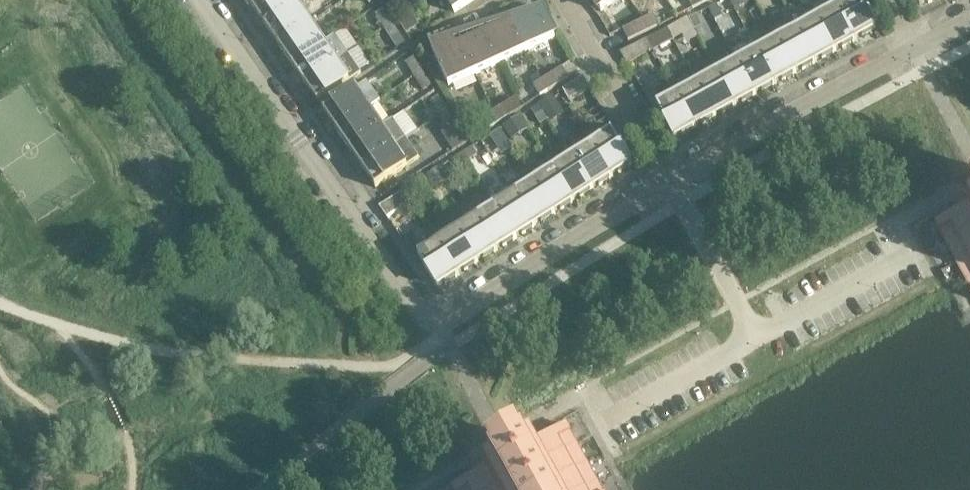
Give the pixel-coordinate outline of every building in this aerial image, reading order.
[(252,8),(265,0),(246,0),(252,8)] [(293,0),(265,0),(252,8),(265,27),(297,6),(293,0)] [(454,12),(474,0),(446,0),(454,12)] [(601,12),(616,0),(592,0),(601,12)] [(699,0),(688,0),(692,8),(701,4),(699,0)] [(736,11),(750,4),(748,0),(730,0),(736,11)] [(837,8),(855,41),(876,30),(860,0),(852,0),(837,8)] [(717,4),(708,8),(715,21),(724,16),(717,4)] [(310,24),(297,6),(265,27),(278,46),(310,24)] [(855,41),(837,8),(817,19),(835,52),(855,41)] [(541,9),(514,21),(528,51),(555,39),(541,9)] [(392,24),(383,10),(375,15),(384,29),(392,24)] [(653,14),(643,19),(649,30),(658,25),(653,14)] [(696,15),(688,19),(695,33),(704,28),(696,15)] [(416,25),(411,17),(403,22),(408,30),(416,25)] [(649,30),(643,19),(622,30),(628,41),(649,30)] [(688,19),(676,25),(683,38),(694,32),(691,26),(688,19)] [(835,52),(817,19),(797,30),(815,63),(835,52)] [(528,51),(514,21),(488,33),(502,63),(528,51)] [(323,43),(310,24),(278,46),(291,65),(323,43)] [(401,37),(392,24),(384,29),(393,42),(401,37)] [(667,29),(655,35),(663,49),(674,43),(667,29)] [(815,63),(797,30),(777,41),(795,74),(815,63)] [(502,63),(488,33),(462,45),(475,75),(502,63)] [(334,35),(323,43),(291,65),(304,84),(347,54),(334,35)] [(652,50),(647,40),(620,53),(622,56),(627,65),(652,50)] [(448,87),(475,75),(462,45),(454,49),(439,41),(431,49),(448,87)] [(795,74),(777,41),(757,52),(775,85),(795,74)] [(775,85),(757,52),(737,63),(755,96),(775,85)] [(361,73),(347,54),(304,84),(317,103),(361,73)] [(422,72),(414,58),(406,63),(414,77),(422,72)] [(755,96),(737,63),(717,74),(735,107),(755,96)] [(568,78),(561,67),(541,80),(548,91),(568,78)] [(431,86),(422,72),(414,77),(423,91),(431,86)] [(735,107),(717,74),(697,85),(715,118),(735,107)] [(590,88),(583,77),(562,90),(569,101),(590,88)] [(548,91),(541,80),(532,86),(539,96),(548,91)] [(379,101),(366,81),(323,111),(336,131),(379,101)] [(715,118),(697,85),(677,95),(695,128),(715,118)] [(553,95),(538,105),(547,119),(563,109),(553,95)] [(695,128),(677,95),(657,107),(675,140),(695,128)] [(447,110),(438,97),(430,102),(439,115),(447,110)] [(392,120),(379,101),(336,131),(349,150),(392,120)] [(538,105),(531,110),(540,124),(548,120),(547,119),(538,105)] [(507,116),(500,106),(492,112),(499,122),(507,116)] [(456,124),(447,110),(439,115),(448,129),(456,124)] [(499,122),(492,112),(482,118),(489,128),(499,122)] [(519,117),(504,127),(512,139),(527,130),(519,117)] [(405,139),(392,120),(349,150),(362,168),(405,139)] [(611,134),(592,146),(612,178),(632,165),(611,134)] [(419,158),(405,139),(362,168),(375,188),(419,158)] [(612,178),(592,146),(572,158),(593,190),(612,178)] [(477,155),(473,148),(463,155),(467,161),(477,155)] [(466,162),(461,156),(451,162),(455,169),(466,162)] [(593,190),(572,158),(553,171),(573,202),(593,190)] [(441,167),(427,176),(436,190),(450,181),(441,167)] [(573,202),(553,171),(534,183),(554,215),(573,202)] [(554,215),(534,183),(515,195),(535,227),(554,215)] [(411,201),(404,191),(379,207),(380,209),(381,209),(387,218),(411,201)] [(535,227),(515,195),(495,207),(516,239),(535,227)] [(934,224),(969,289),(969,204),(934,224)] [(516,239),(495,207),(476,220),(496,251),(516,239)] [(496,251),(476,220),(457,232),(477,264),(496,251)] [(477,264),(457,232),(438,244),(458,276),(477,264)] [(458,276),(438,244),(418,257),(438,288),(458,276)] [(567,425),(524,448),(519,439),(496,452),(489,456),(494,465),(451,488),(452,489),(602,489),(567,425)]
